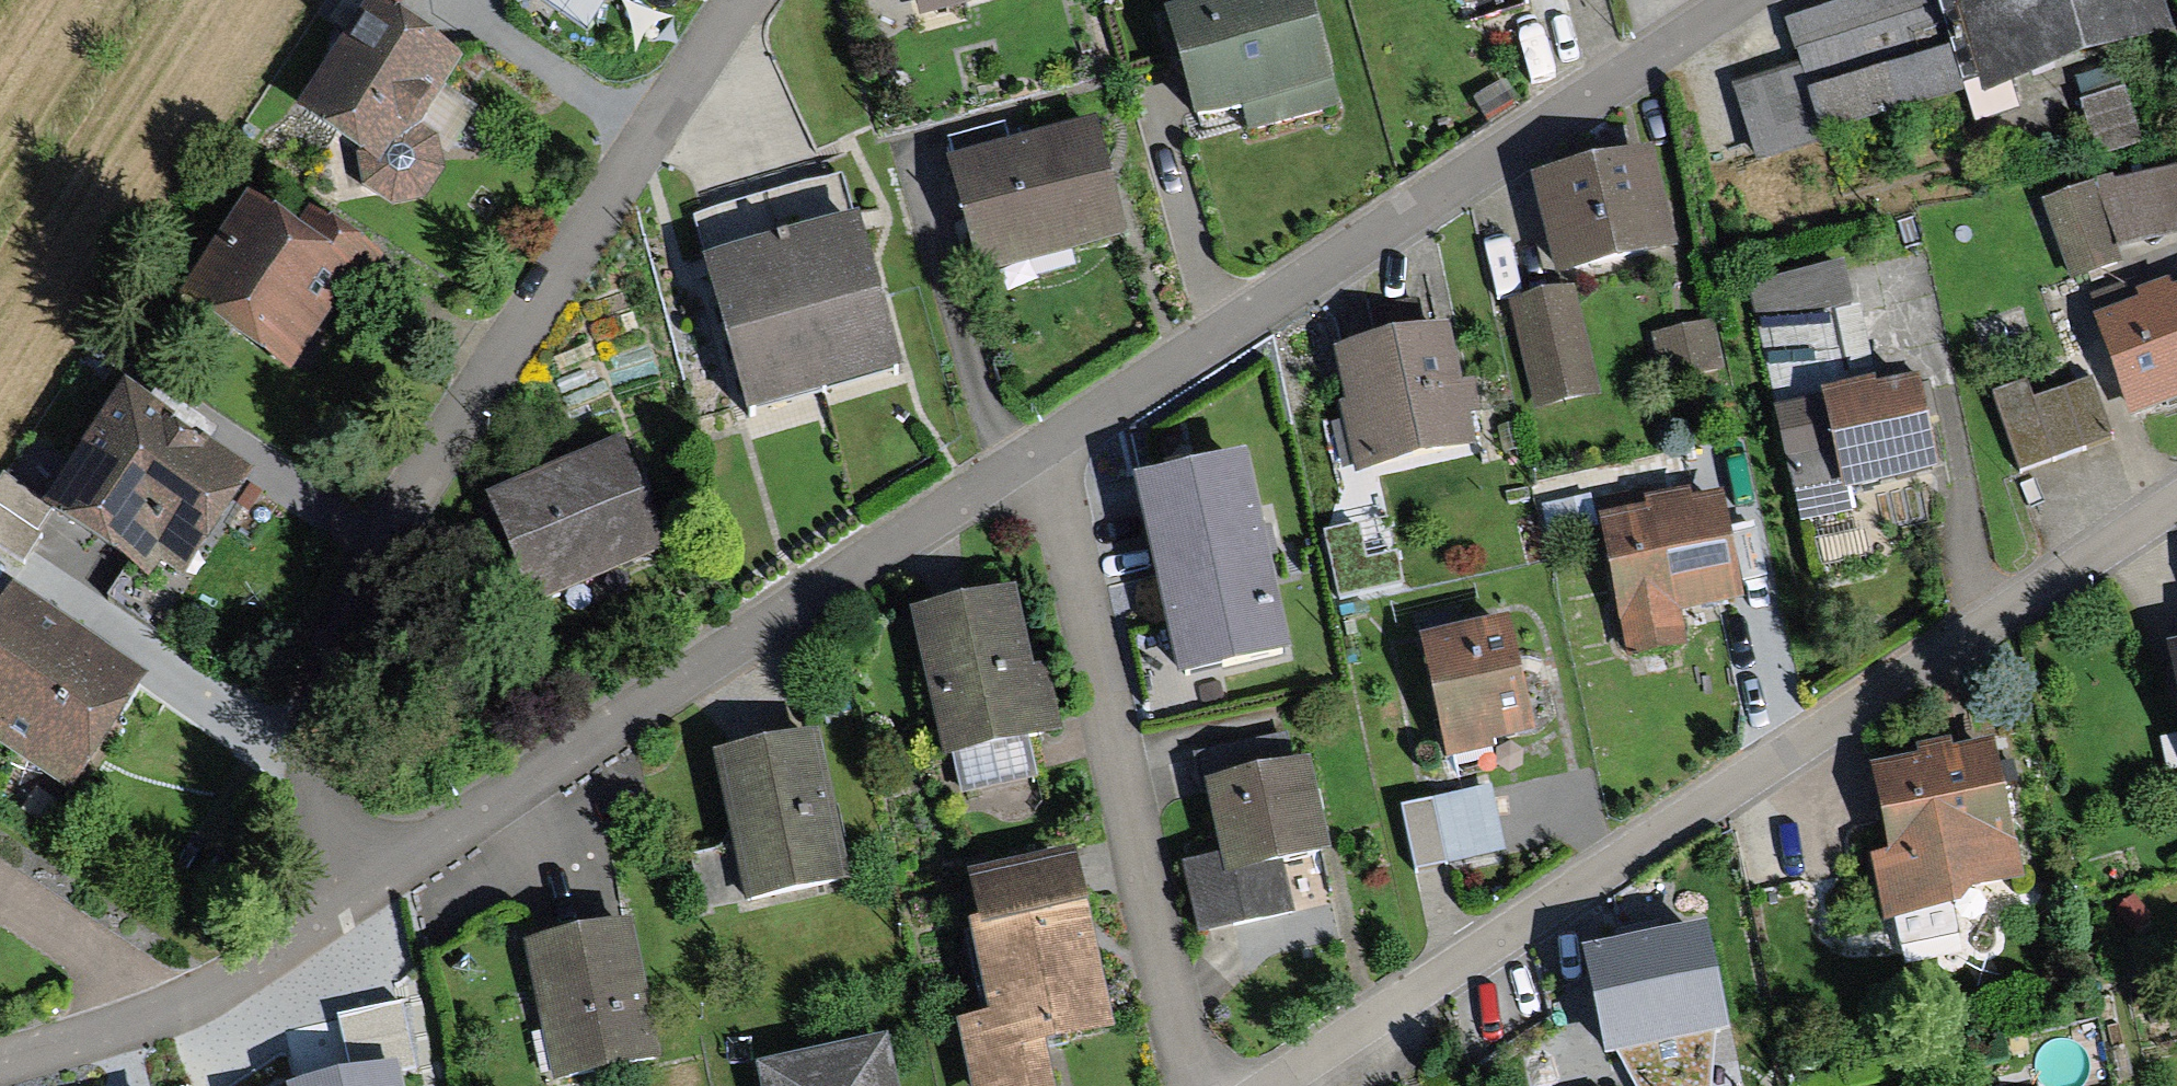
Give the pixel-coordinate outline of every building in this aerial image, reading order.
[(381,0),(366,0),(295,101),(359,146),(354,152),(362,185),(394,202),(424,194),(444,165),(437,131),(418,119),(461,55),(381,0)] [(400,0),(381,0),(394,9),(400,0)] [(954,0),(917,0),(919,9),(954,0)] [(1290,0),(1275,0),(1163,30),(1193,142),(1319,109),(1290,0)] [(1925,0),(1837,0),(1784,18),(1799,58),(1805,77),(1936,33),(1925,0)] [(1968,75),(1983,70),(1987,83),(2170,25),(2162,0),(1945,0),(1968,75)] [(1960,86),(1948,43),(1808,85),(1821,128),(1960,86)] [(1826,137),(1821,128),(1808,85),(1805,77),(1799,58),(1729,81),(1756,162),(1826,137)] [(1124,234),(1093,118),(947,157),(978,273),(1124,234)] [(1656,139),(1532,168),(1557,275),(1681,245),(1656,139)] [(858,208),(849,211),(840,176),(696,216),(705,251),(700,252),(744,407),(902,363),(858,208)] [(2172,176),(2044,211),(2059,268),(2176,236),(2176,194),(2172,176)] [(178,293),(290,368),(346,284),(364,297),(392,256),(311,202),(299,219),(249,186),(178,293)] [(1574,282),(1509,297),(1535,408),(1599,393),(1574,282)] [(2096,334),(2124,408),(2176,388),(2176,302),(2096,334)] [(1846,304),(1755,324),(1776,419),(1867,399),(1846,304)] [(1446,317),(1333,344),(1345,396),(1340,397),(1356,467),(1475,439),(1446,317)] [(1712,322),(1652,334),(1662,381),(1722,368),(1712,322)] [(44,499),(44,501),(52,506),(153,571),(163,555),(187,570),(257,464),(125,378),(44,499)] [(2018,467),(2095,443),(2079,393),(2002,417),(2018,467)] [(1918,479),(1901,401),(1830,417),(1847,494),(1918,479)] [(667,544),(618,434),(485,492),(534,602),(667,544)] [(1245,452),(1138,476),(1183,677),(1291,653),(1245,452)] [(2,473),(0,477),(0,546),(22,561),(41,533),(36,530),(52,506),(44,501),(44,499),(2,473)] [(1743,596),(1722,489),(1599,514),(1627,653),(1694,640),(1688,607),(1743,596)] [(1590,497),(1539,508),(1548,548),(1599,537),(1590,497)] [(1360,522),(1325,531),(1341,597),(1402,583),(1395,551),(1368,557),(1360,522)] [(69,790),(152,668),(17,578),(0,604),(0,744),(69,790)] [(1021,585),(913,607),(942,750),(952,748),(1029,732),(1065,726),(1051,658),(1036,661),(1021,585)] [(1417,629),(1447,756),(1492,746),(1490,735),(1536,725),(1509,607),(1417,629)] [(2176,709),(2176,660),(2166,662),(2176,709)] [(817,721),(713,746),(748,897),(853,872),(817,721)] [(1197,750),(1204,779),(1292,758),(1285,730),(1197,750)] [(1029,732),(952,748),(961,789),(1038,773),(1029,732)] [(1332,847),(1312,755),(1292,758),(1204,779),(1220,854),(1182,862),(1197,931),(1324,903),(1312,851),(1332,847)] [(2005,884),(1975,755),(1864,780),(1894,910),(2005,884)] [(1490,785),(1402,805),(1415,866),(1504,847),(1490,785)] [(971,866),(983,920),(1084,897),(1072,843),(971,866)] [(1084,897),(983,920),(973,923),(992,1005),(954,1013),(971,1085),(1056,1085),(1044,1035),(1114,1019),(1084,897)] [(1605,1051),(1619,1048),(1639,1085),(1710,1085),(1715,1028),(1731,1024),(1706,915),(1581,944),(1605,1051)] [(628,917),(523,939),(553,1077),(658,1054),(628,917)] [(338,1014),(350,1070),(396,1060),(398,1073),(421,1068),(405,999),(338,1014)] [(759,1058),(765,1085),(897,1085),(885,1030),(759,1058)] [(398,1073),(396,1060),(350,1070),(291,1084),(291,1085),(402,1085),(398,1073)]
